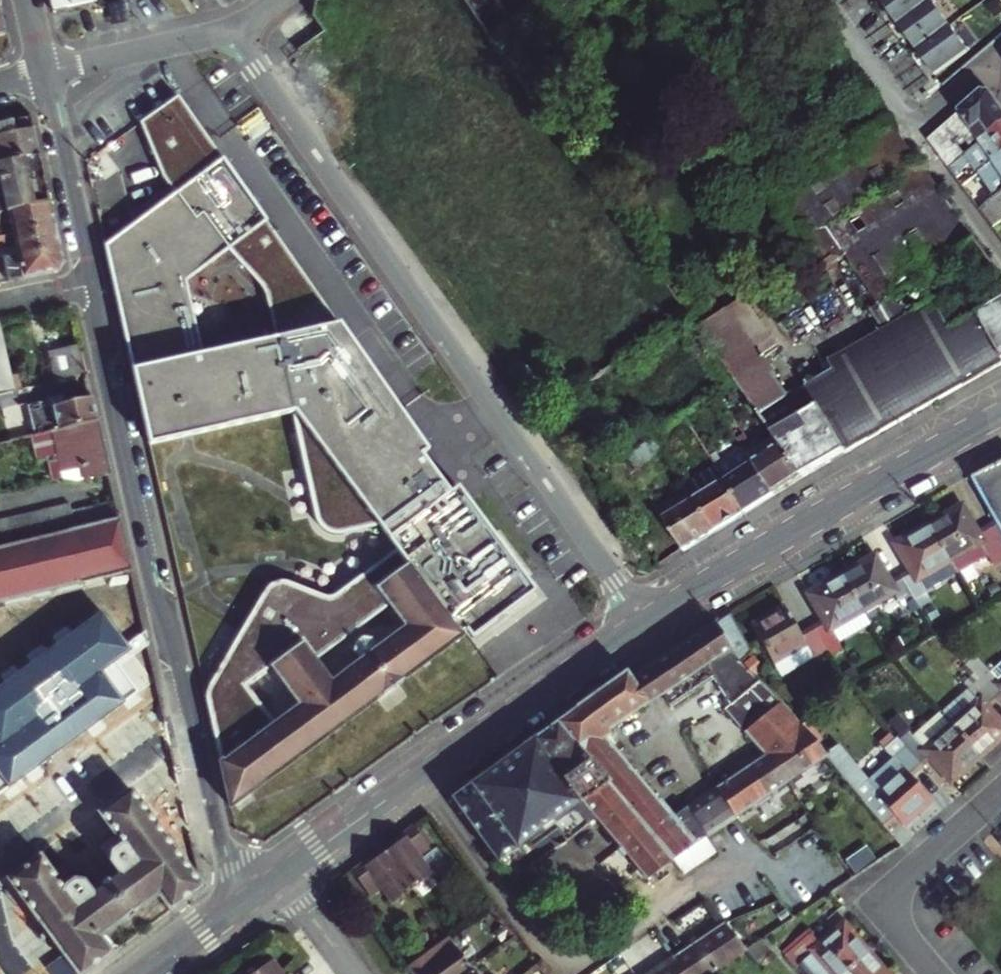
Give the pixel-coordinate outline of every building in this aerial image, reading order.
[(53,13),(94,5),(93,0),(50,0),(53,13)] [(491,16),(494,15),(503,8),(497,0),(480,0),(491,16)] [(932,1),(931,0),(882,0),(880,1),(899,26),(932,1)] [(917,51),(950,26),(932,1),(899,26),(917,51)] [(494,15),(505,30),(514,23),(503,8),(494,15)] [(935,76),(968,51),(950,26),(917,51),(935,76)] [(954,120),(928,138),(949,167),(1000,129),(1000,106),(991,91),(980,92),(951,116),(954,120)] [(369,371),(176,96),(139,123),(168,183),(178,194),(195,220),(203,213),(211,224),(225,247),(245,269),(264,287),(315,518),(321,527),(334,531),(380,523),(406,564),(460,635),(522,589),(481,532),(471,540),(451,511),(462,502),(392,403),(384,409),(368,387),(361,391),(354,382),(369,371)] [(37,155),(27,116),(0,122),(0,163),(37,155)] [(976,239),(890,119),(870,133),(799,182),(781,195),(778,197),(798,258),(806,282),(845,256),(879,306),(891,324),(882,329),(829,359),(837,374),(789,401),(776,382),(782,379),(770,361),(783,352),(748,302),(702,333),(702,334),(733,379),(773,435),(802,475),(875,434),(1000,363),(1000,354),(977,314),(954,326),(938,299),(930,304),(915,282),(955,254),(976,239)] [(949,167),(955,175),(972,163),(979,172),(986,167),(1000,156),(1000,129),(949,167)] [(48,203),(37,155),(0,163),(0,213),(48,203)] [(986,167),(993,177),(976,189),(986,205),(1000,194),(1000,156),(986,167)] [(794,175),(775,188),(781,195),(799,182),(794,175)] [(53,225),(48,203),(0,213),(0,236),(53,225)] [(58,245),(53,225),(0,236),(0,259),(58,245)] [(976,239),(955,254),(989,301),(1000,292),(1000,272),(976,239)] [(0,259),(0,283),(57,271),(62,263),(58,245),(0,259)] [(977,314),(1000,354),(1000,298),(977,314)] [(891,324),(879,306),(871,311),(882,329),(891,324)] [(14,388),(11,374),(8,361),(4,346),(0,327),(0,392),(14,388)] [(253,332),(130,359),(149,445),(157,444),(159,452),(165,459),(162,462),(219,538),(252,582),(224,603),(219,597),(198,612),(203,618),(197,623),(196,626),(196,629),(196,634),(196,639),(196,642),(197,649),(199,653),(200,657),(202,661),(204,665),(207,669),(209,672),(212,675),(213,677),(233,665),(240,679),(244,688),(249,696),(254,702),(258,707),(263,711),(267,715),(274,711),(279,718),(218,761),(230,804),(330,730),(379,695),(384,701),(404,687),(398,680),(460,635),(406,564),(365,596),(360,592),(353,588),(345,585),(336,582),(328,582),(320,583),(311,585),(303,588),(294,576),(315,561),(232,449),(214,463),(209,456),(214,446),(217,438),(220,431),(222,423),(222,415),(270,405),(253,332)] [(50,365),(80,358),(77,343),(47,350),(50,365)] [(50,365),(54,379),(83,372),(80,358),(50,365)] [(35,434),(96,419),(91,396),(66,402),(65,395),(49,399),(49,400),(27,405),(35,434)] [(35,434),(30,436),(36,459),(55,455),(61,472),(79,468),(82,480),(108,474),(96,419),(35,434)] [(743,447),(775,493),(802,475),(773,435),(753,448),(743,432),(736,437),(743,447)] [(625,453),(634,468),(663,448),(654,433),(643,440),(625,453)] [(725,479),(746,511),(775,493),(743,447),(721,461),(716,452),(710,456),(725,479)] [(1000,530),(1000,458),(969,476),(995,519),(1000,530)] [(673,464),(686,484),(715,530),(746,511),(725,479),(699,496),(690,483),(694,480),(681,459),(673,464)] [(715,530),(686,484),(682,486),(685,490),(659,507),(657,508),(678,541),(684,550),(715,530)] [(70,510),(74,527),(118,517),(115,500),(70,510)] [(68,503),(54,506),(60,531),(74,527),(70,510),(68,503)] [(928,523),(949,559),(956,571),(988,554),(993,563),(1000,558),(1000,530),(995,519),(977,528),(962,504),(928,523)] [(39,510),(45,534),(60,531),(54,506),(39,510)] [(39,510),(23,513),(30,538),(45,534),(39,510)] [(8,517),(14,542),(30,538),(23,513),(8,517)] [(103,583),(101,575),(129,569),(118,517),(74,527),(60,531),(45,534),(30,538),(14,542),(0,545),(0,606),(103,583)] [(0,519),(0,545),(14,542),(8,517),(0,519)] [(912,565),(900,573),(915,599),(926,592),(918,577),(949,559),(928,523),(897,542),(912,565)] [(901,606),(915,599),(900,573),(888,579),(874,554),(841,573),(862,608),(893,591),(901,606)] [(839,640),(870,621),(862,608),(841,573),(807,593),(825,620),(815,626),(832,656),(844,649),(839,640)] [(752,625),(781,675),(813,658),(817,664),(832,656),(815,626),(802,634),(783,606),(752,625)] [(55,754),(65,752),(95,746),(93,739),(102,738),(72,607),(24,618),(55,754)] [(754,649),(730,613),(713,623),(712,621),(645,666),(660,690),(666,699),(708,673),(730,703),(723,708),(761,753),(713,786),(734,815),(826,754),(793,713),(755,673),(753,675),(740,661),(754,649)] [(998,701),(1000,698),(1000,659),(990,668),(986,662),(973,673),(998,701)] [(574,707),(530,738),(580,800),(582,799),(597,817),(647,877),(668,858),(684,873),(715,850),(705,835),(734,815),(713,786),(674,812),(661,796),(658,798),(607,738),(609,728),(660,690),(645,666),(630,676),(625,670),(573,706),(574,707)] [(998,701),(973,673),(963,682),(978,701),(951,724),(978,756),(1000,736),(1000,722),(989,709),(998,701)] [(951,779),(978,756),(951,724),(925,746),(910,729),(910,727),(898,713),(888,721),(898,733),(894,736),(921,767),(932,758),(951,779)] [(874,793),(864,800),(884,824),(895,816),(902,823),(930,797),(911,775),(921,767),(894,736),(883,745),(895,757),(866,783),(874,793)] [(104,744),(102,738),(93,739),(95,746),(101,745),(104,744)] [(448,797),(497,862),(553,820),(567,839),(597,817),(582,799),(580,800),(530,738),(448,797)] [(100,812),(129,790),(103,752),(101,745),(95,746),(65,752),(69,770),(100,812)] [(836,751),(829,757),(853,787),(858,783),(852,775),(855,773),(836,751)] [(169,910),(200,887),(129,790),(100,812),(99,812),(123,845),(113,853),(112,862),(119,871),(91,891),(84,882),(75,880),(65,888),(40,854),(31,861),(10,833),(0,841),(0,847),(18,871),(8,878),(79,973),(82,973),(109,953),(99,938),(156,894),(169,910)] [(396,841),(382,851),(409,889),(433,872),(422,858),(432,852),(412,824),(402,831),(405,835),(396,841)] [(405,835),(402,831),(393,837),(396,841),(405,835)] [(389,903),(409,889),(382,851),(370,860),(361,867),(352,873),(369,897),(380,889),(389,903)] [(358,863),(361,867),(370,860),(367,857),(358,863)] [(724,921),(656,966),(661,973),(707,973),(746,948),(724,921)] [(810,973),(842,973),(868,951),(843,922),(821,941),(812,930),(786,952),(796,966),(800,963),(810,973)] [(445,936),(444,937),(403,966),(409,973),(458,973),(468,967),(445,936)] [(842,973),(888,973),(868,951),(842,973)] [(251,973),(287,973),(275,957),(251,973)]
